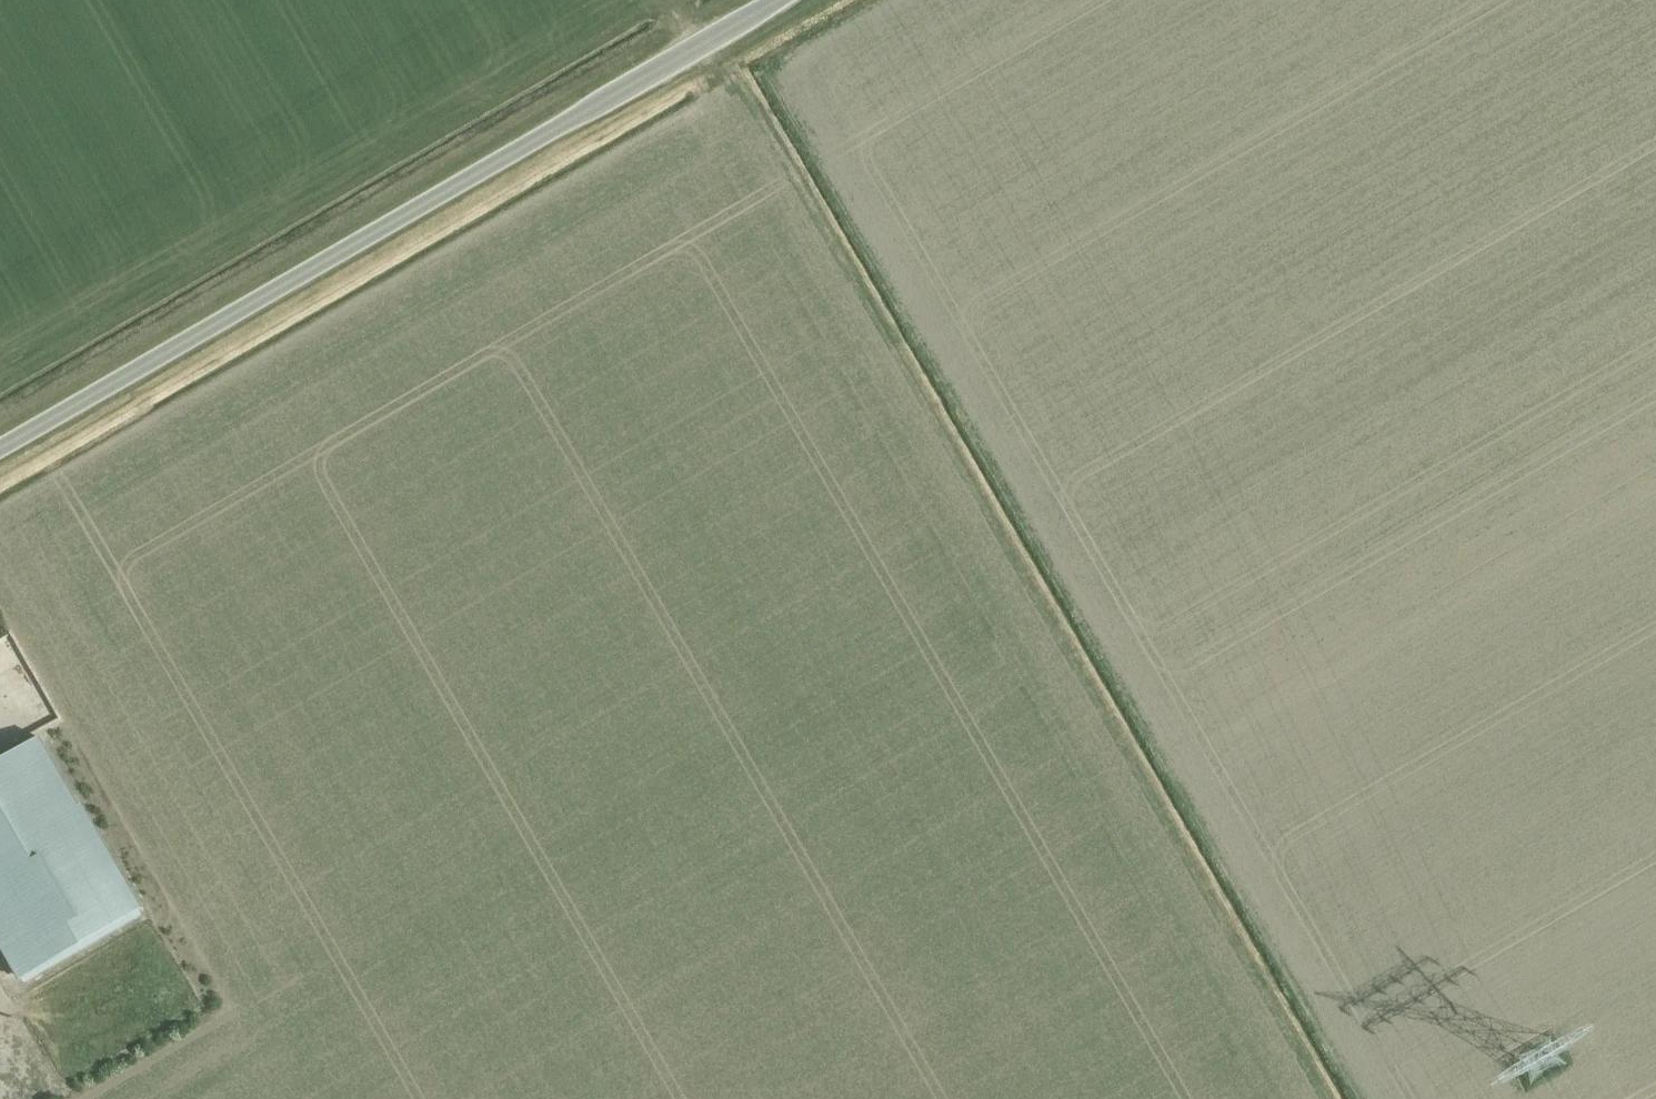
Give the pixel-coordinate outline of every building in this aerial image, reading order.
[(139,910),(38,737),(0,758),(0,940),(22,978),(139,910)]
